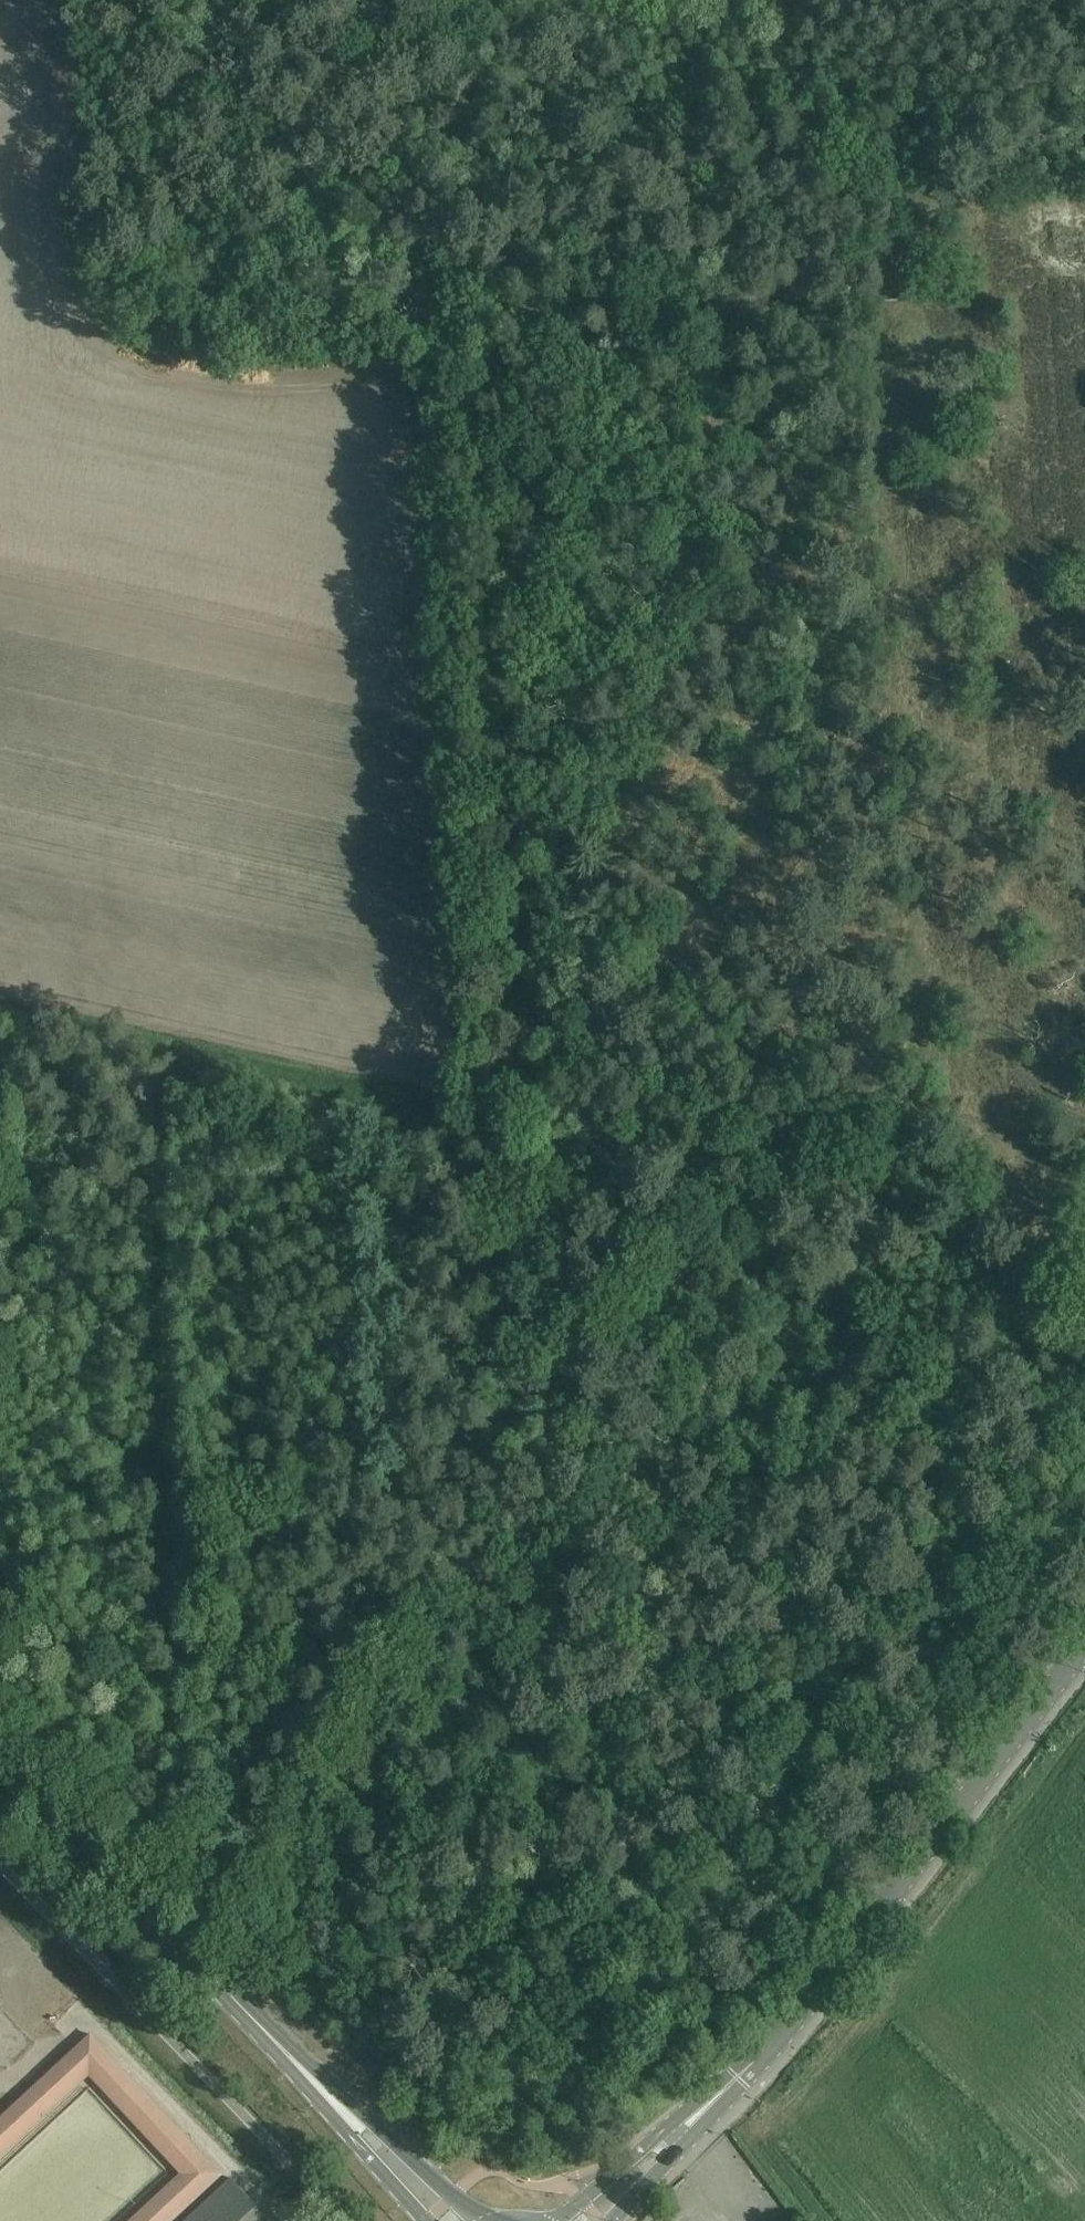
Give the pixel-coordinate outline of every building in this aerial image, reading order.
[(90,2063),(194,2176),(146,2220),(172,2220),(220,2177),(91,2037),(0,2122),(0,2146),(90,2063)] [(268,2217),(255,2202),(233,2178),(186,2220),(272,2220),(268,2217)]
